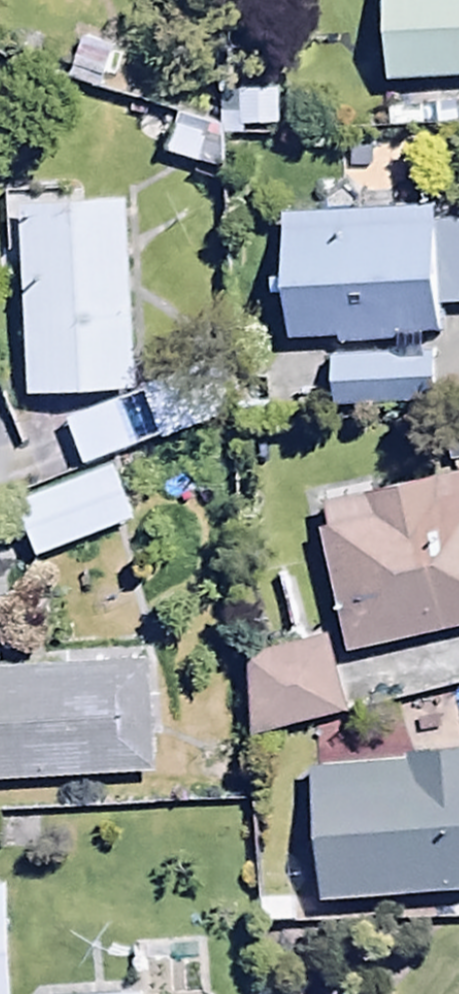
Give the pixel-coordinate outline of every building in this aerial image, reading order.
[(410,98),(458,96),(458,0),(406,0),(410,98)] [(153,213),(39,218),(47,403),(161,398),(153,213)] [(290,226),(294,354),(446,348),(444,315),(458,314),(458,232),(438,233),(437,221),(290,226)] [(437,365),(334,369),(335,415),(439,411),(437,365)] [(120,475),(21,512),(43,571),(142,534),(120,475)] [(328,513),(334,541),(324,543),(349,658),(458,634),(458,485),(328,513)] [(329,645),(250,668),(272,743),(351,720),(329,645)] [(166,781),(162,673),(0,678),(0,787),(166,781)] [(325,910),(458,900),(458,766),(314,777),(325,910)] [(13,898),(0,898),(0,993),(16,993),(13,898)] [(137,951),(140,993),(200,993),(197,947),(137,951)]
